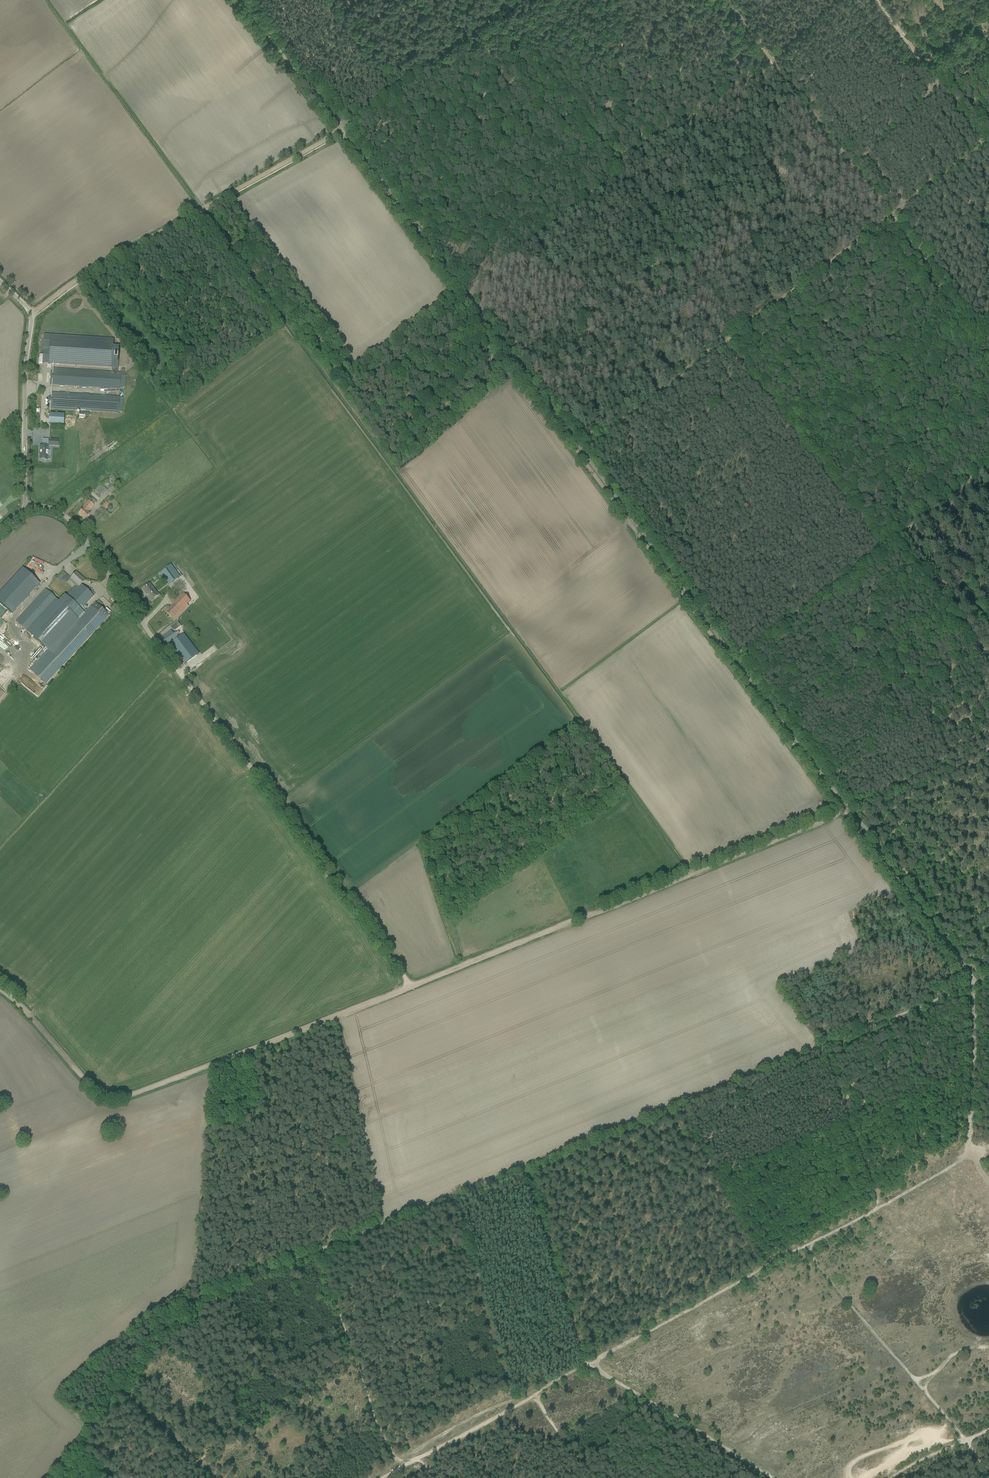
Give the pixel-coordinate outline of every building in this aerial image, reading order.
[(117,372),(119,347),(113,346),(114,339),(44,335),(42,364),(111,368),(111,372),(52,368),(52,370),(51,373),(50,373),(49,385),(57,385),(120,389),(120,388),(125,388),(125,376),(120,376),(120,374),(121,372),(117,372)] [(48,402),(51,402),(51,404),(50,404),(49,409),(79,411),(89,411),(118,413),(118,412),(122,412),(122,397),(52,393),(51,398),(49,398),(48,402)] [(63,425),(64,415),(49,414),(48,424),(63,425)] [(39,446),(39,451),(40,451),(39,460),(43,461),(46,462),(46,461),(47,461),(47,456),(49,456),(49,451),(48,451),(48,447),(39,446)] [(95,491),(101,497),(112,486),(105,480),(95,491)] [(78,514),(84,520),(89,515),(87,513),(94,506),(93,505),(96,502),(92,497),(82,508),(83,509),(78,514)] [(101,506),(102,507),(100,508),(96,512),(99,515),(105,509),(106,510),(110,506),(108,504),(110,502),(109,500),(106,503),(105,502),(101,506)] [(34,560),(31,566),(46,573),(49,568),(43,565),(44,563),(40,561),(39,563),(34,560)] [(171,565),(163,571),(172,583),(180,577),(171,565)] [(0,593),(0,602),(12,614),(39,584),(22,569),(0,593)] [(45,589),(15,621),(45,649),(49,653),(85,614),(80,610),(87,603),(90,599),(93,596),(85,589),(81,585),(85,580),(76,572),(73,576),(70,579),(77,584),(75,586),(78,588),(68,598),(64,595),(65,596),(59,602),(56,600),(46,590),(45,589)] [(63,572),(59,576),(63,580),(67,576),(63,572)] [(142,589),(151,601),(159,595),(150,584),(142,589)] [(172,607),(166,613),(172,618),(177,613),(178,614),(181,611),(191,601),(189,600),(183,594),(180,597),(179,597),(174,603),(171,606),(172,607)] [(49,653),(32,671),(45,684),(62,665),(63,665),(108,616),(100,608),(95,603),(85,614),(49,653)] [(161,638),(166,645),(178,636),(176,633),(174,634),(171,631),(161,638)] [(184,634),(170,644),(185,665),(199,654),(184,634)] [(27,687),(37,696),(42,691),(32,682),(27,687)] [(243,743),(245,746),(254,759),(257,758),(257,759),(263,757),(256,748),(256,749),(245,734),(243,736),(244,738),(242,738),(240,736),(241,740),(243,743)]
